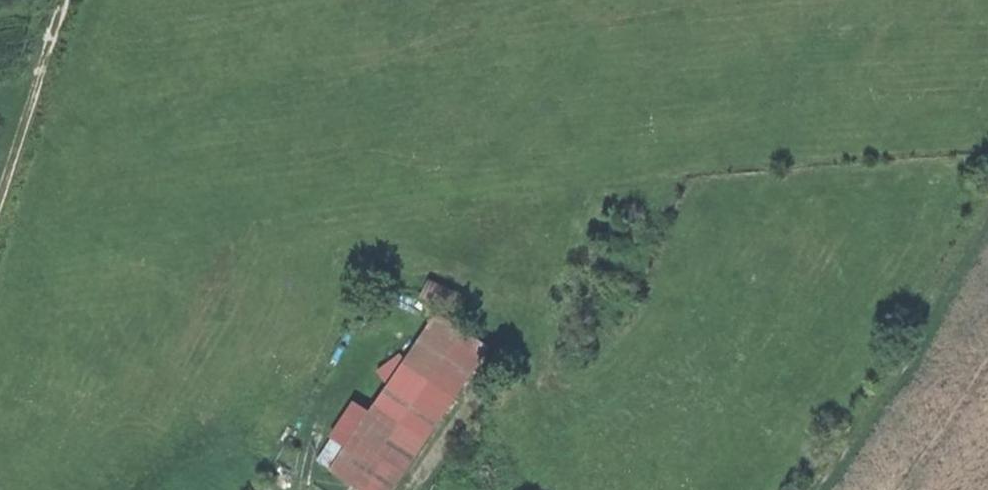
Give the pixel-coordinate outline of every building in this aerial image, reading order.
[(335,460),(375,488),(481,333),(440,304),(343,446),(335,460)] [(320,450),(335,460),(343,446),(329,437),(320,450)]
